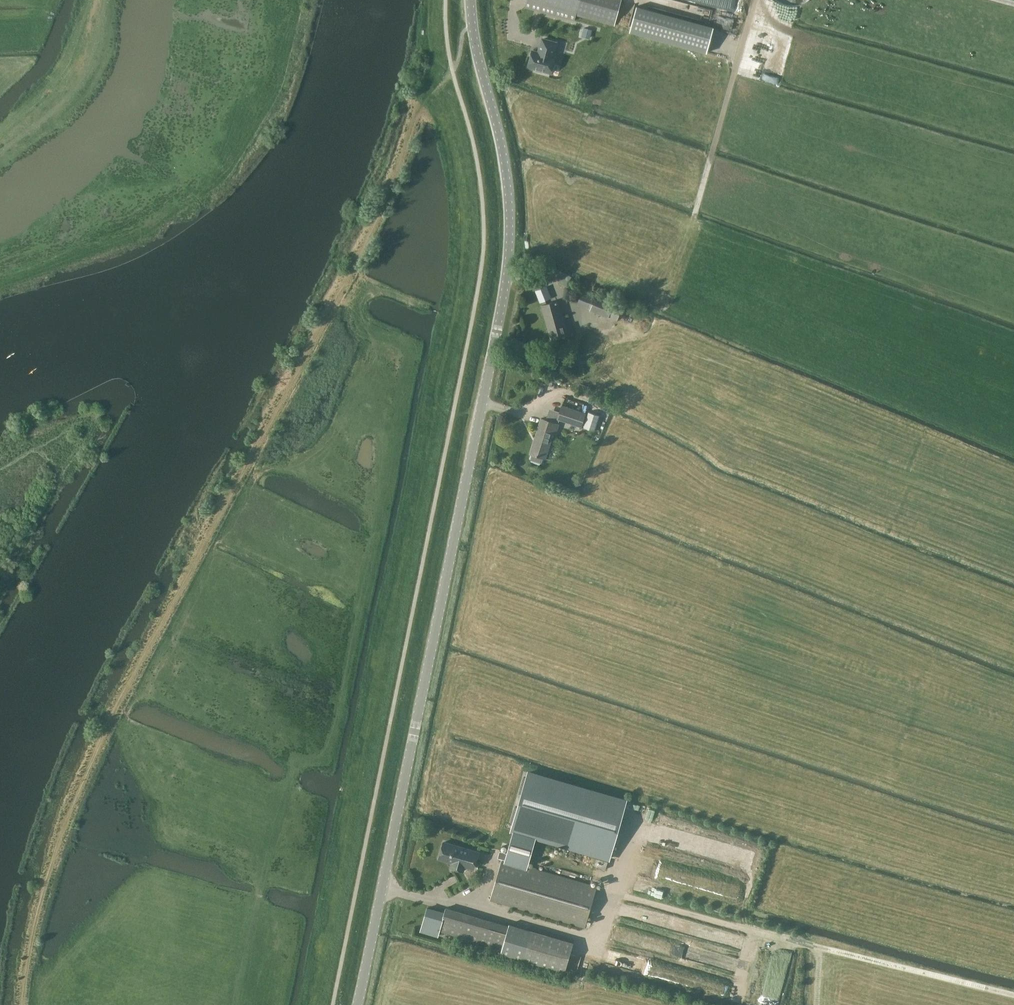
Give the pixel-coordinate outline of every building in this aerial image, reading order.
[(576,15),(615,26),(622,0),(620,0),(528,0),(526,5),(575,19),(576,15)] [(706,53),(713,28),(637,7),(630,32),(706,53)] [(592,30),(585,28),(582,36),(590,38),(592,30)] [(544,71),(552,73),(556,57),(553,57),(557,43),(544,39),(541,49),(542,49),(541,53),(534,52),(530,67),(538,69),(537,71),(543,73),(544,71)] [(626,309),(622,307),(583,291),(578,304),(616,320),(617,318),(621,320),(626,309)] [(541,305),(551,339),(568,334),(558,300),(541,305)] [(584,413),(561,405),(556,419),(580,427),(584,413)] [(541,418),(538,427),(535,437),(536,437),(531,454),(530,453),(530,454),(532,454),(531,459),(541,463),(542,458),(545,458),(553,432),(556,433),(559,424),(541,418)] [(505,860),(528,867),(536,839),(610,861),(628,799),(528,770),(510,832),(513,833),(507,853),(500,851),(498,858),(505,860)] [(478,852),(476,852),(443,842),(439,858),(454,863),(453,868),(463,871),(464,866),(473,869),(478,852)] [(505,860),(502,860),(490,900),(583,928),(595,887),(528,867),(505,860)] [(440,931),(439,931),(444,912),(427,907),(420,931),(438,936),(440,931)] [(508,926),(476,917),(446,908),(444,912),(439,931),(440,931),(501,949),(508,926)] [(574,942),(509,923),(501,952),(565,972),(574,942)]
